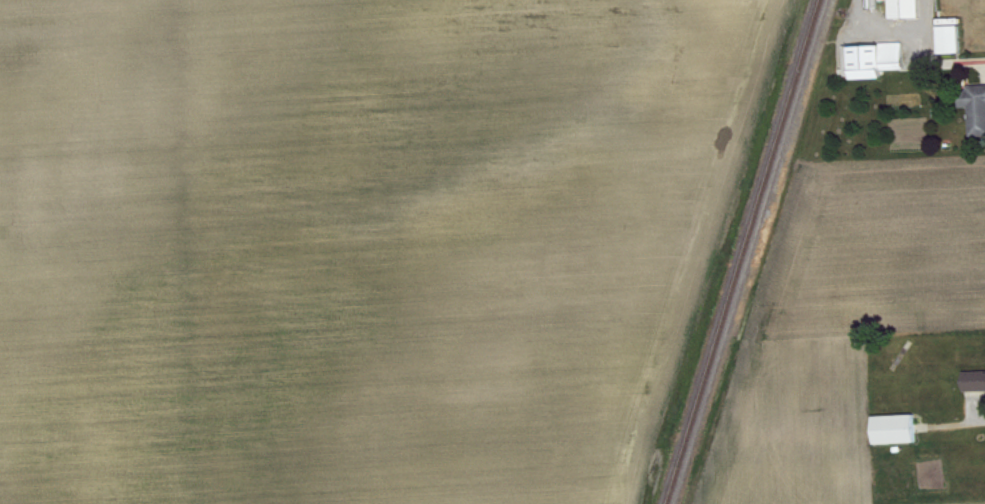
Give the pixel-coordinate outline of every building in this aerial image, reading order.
[(925,23),(925,0),(895,0),(896,24),(925,23)] [(966,58),(965,31),(944,32),(945,59),(966,58)] [(888,75),(910,74),(909,49),(856,51),(857,85),(888,84),(888,75)] [(973,91),(974,142),(984,141),(984,91),(973,91)] [(970,396),(984,396),(984,376),(969,377),(970,396)] [(921,448),(920,420),(878,422),(880,450),(921,448)]
